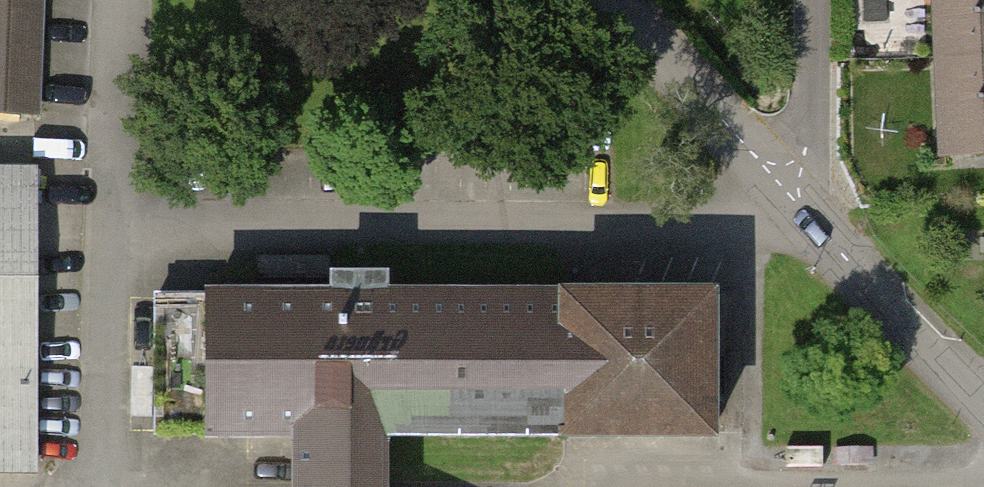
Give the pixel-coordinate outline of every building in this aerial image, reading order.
[(61,126),(66,0),(0,0),(0,124),(61,126)] [(970,157),(983,156),(983,0),(966,0),(970,157)] [(41,479),(41,170),(0,170),(0,479),(41,479)] [(203,304),(203,463),(287,463),(287,486),(392,486),(392,450),(725,448),(725,301),(203,304)]
